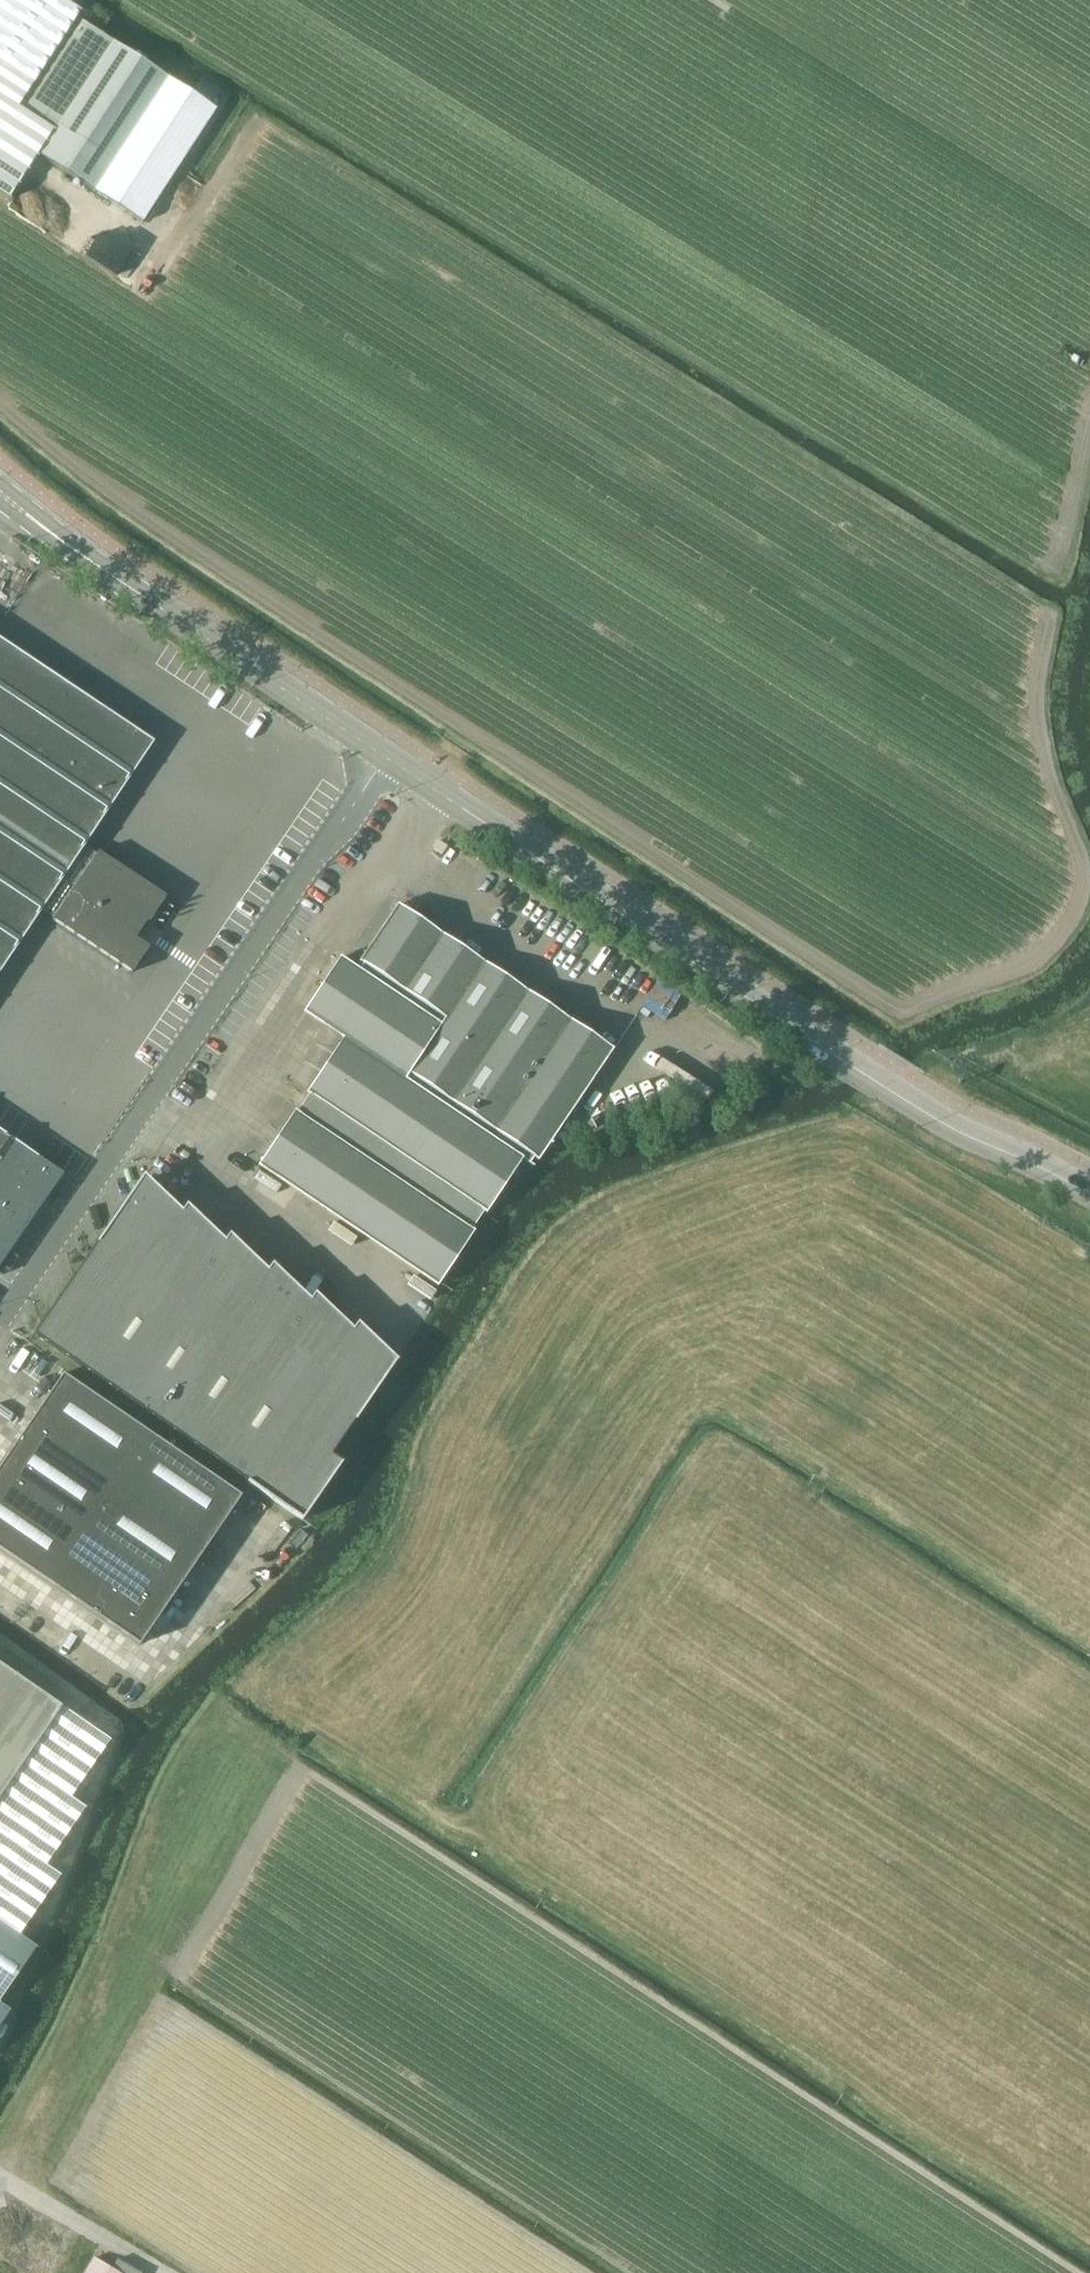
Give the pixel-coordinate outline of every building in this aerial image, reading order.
[(10,119),(81,10),(66,0),(0,0),(0,112),(10,119)] [(143,220),(217,107),(83,20),(24,111),(53,130),(39,153),(143,220)] [(142,735),(0,641),(0,970),(42,907),(54,915),(53,918),(133,971),(150,945),(136,936),(147,919),(150,921),(166,896),(98,850),(96,853),(83,844),(151,741),(142,735)] [(486,1211),(521,1158),(533,1166),(613,1049),(398,904),(361,961),(364,963),(359,969),(340,957),(304,1011),(344,1037),(307,1092),(309,1093),(297,1112),(295,1110),(259,1165),(437,1284),(473,1230),(471,1229),(484,1210),(486,1211)] [(61,1174),(64,1170),(0,1128),(0,1262),(61,1174)] [(180,1211),(137,1182),(36,1329),(33,1334),(76,1364),(180,1211)] [(119,1393),(223,1241),(180,1211),(76,1364),(119,1393)] [(162,1423),(266,1270),(223,1241),(119,1393),(162,1423)] [(266,1270),(162,1423),(205,1452),(309,1300),(266,1270)] [(205,1452),(247,1482),(248,1482),(352,1330),(309,1300),(205,1452)] [(352,1330),(248,1482),(302,1519),(342,1461),(331,1453),(396,1360),(352,1330)] [(62,1373),(28,1423),(118,1484),(152,1434),(62,1373)] [(0,1464),(0,1476),(84,1534),(118,1484),(28,1423),(0,1464)] [(242,1496),(152,1434),(118,1484),(207,1546),(242,1496)] [(49,1584),(84,1534),(0,1476),(0,1550),(49,1584)] [(118,1484),(84,1534),(173,1595),(207,1546),(118,1484)] [(84,1534),(49,1584),(139,1645),(173,1595),(84,1534)] [(36,1946),(20,1934),(61,1875),(45,1865),(85,1808),(70,1797),(110,1739),(0,1663),(0,1999),(36,1946)] [(10,2009),(0,2002),(0,2025),(10,2009)] [(95,2257),(85,2272),(120,2272),(95,2257)]
